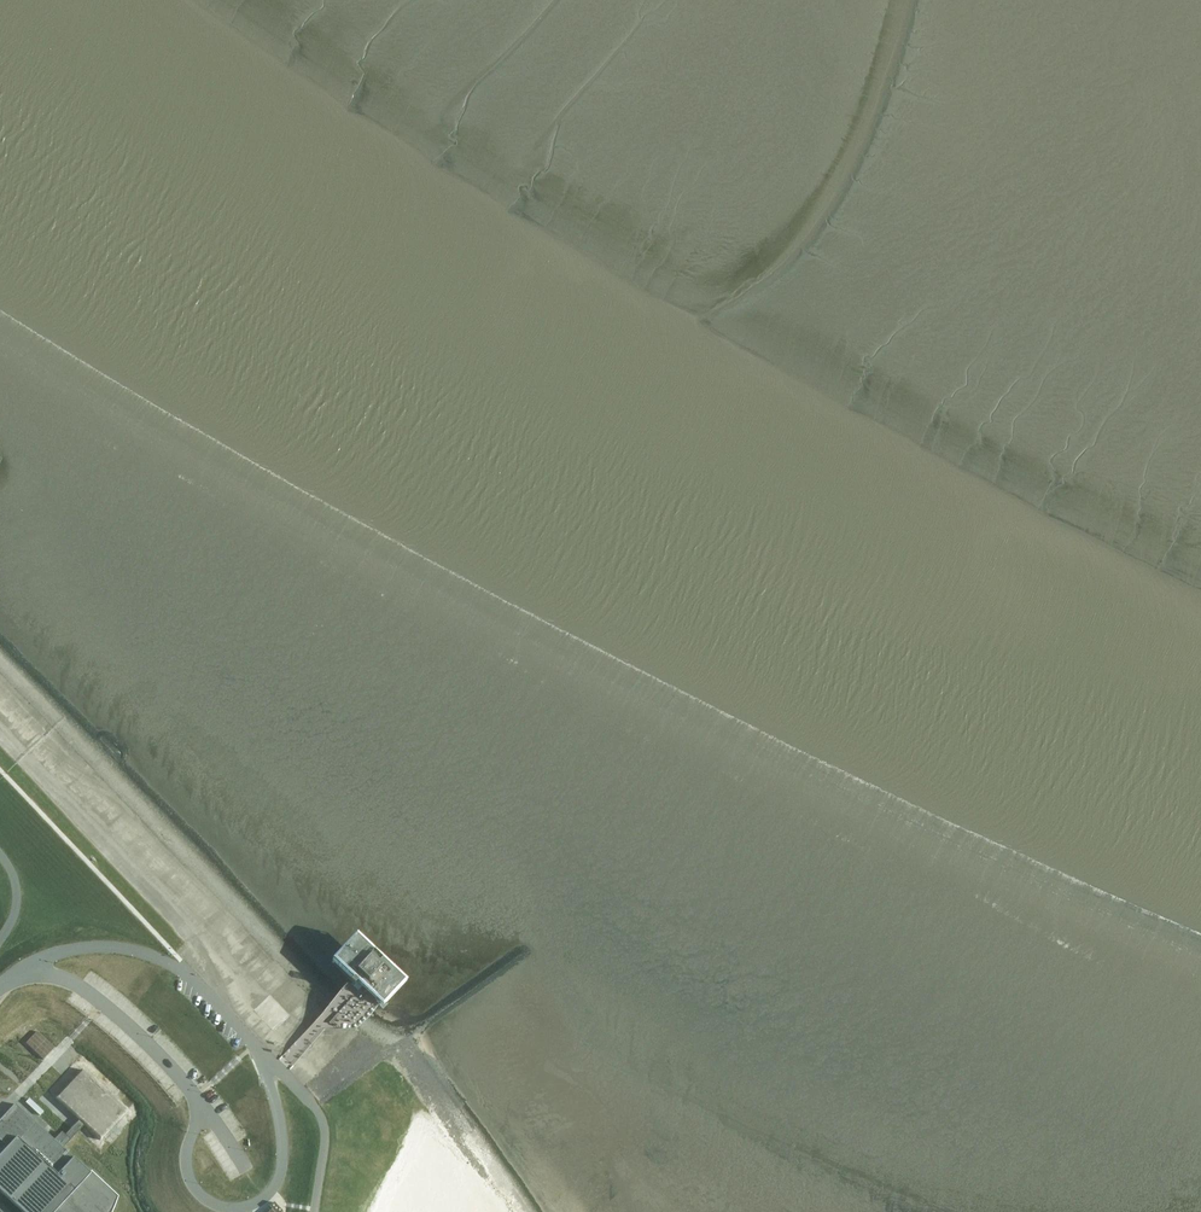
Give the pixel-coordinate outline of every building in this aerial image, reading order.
[(340,957),(332,965),(353,985),(350,988),(353,992),(355,993),(358,990),(360,991),(362,989),(380,1007),(384,1010),(385,1009),(387,1007),(394,999),(402,990),(404,988),(383,968),(384,966),(356,939),(344,952),(340,957)] [(35,1030),(23,1043),(42,1059),(53,1047),(35,1030)] [(127,1112),(82,1070),(56,1098),(80,1121),(85,1126),(101,1140),(127,1112)] [(90,1174),(63,1149),(85,1126),(80,1121),(66,1136),(62,1132),(60,1135),(55,1140),(16,1104),(0,1121),(0,1140),(8,1148),(0,1157),(0,1191),(22,1211),(113,1211),(119,1197),(92,1172),(90,1174)] [(285,1211),(277,1202),(272,1206),(274,1209),(271,1211),(285,1211)]
